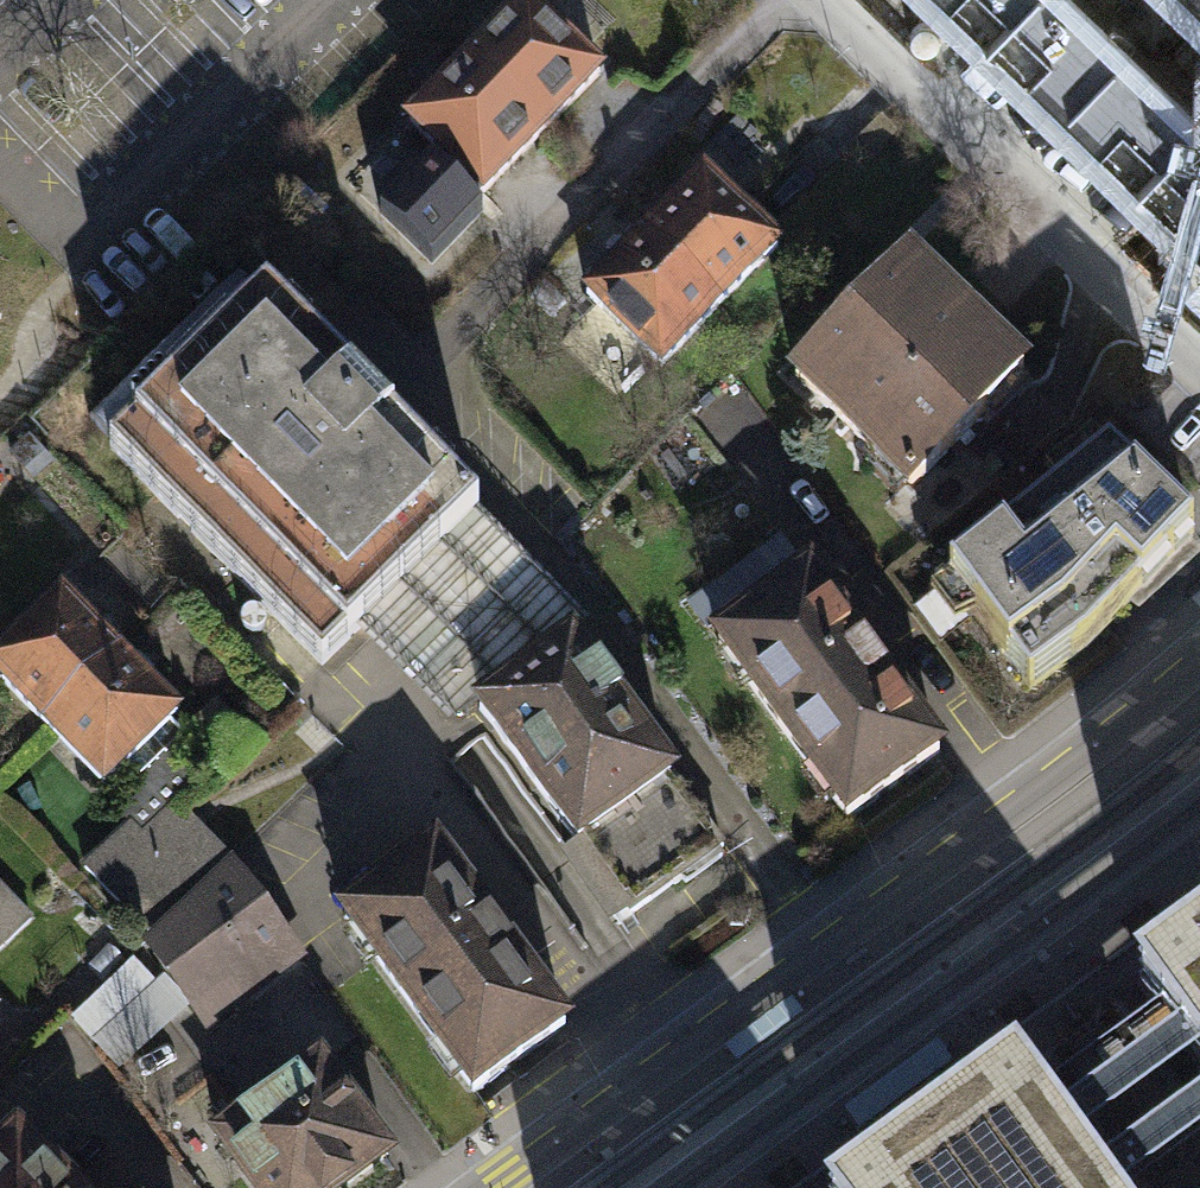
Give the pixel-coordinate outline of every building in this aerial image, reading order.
[(463,57),(541,132),(602,70),(529,0),(518,0),(463,57)] [(1199,267),(1199,126),(1068,0),(925,0),(1199,267)] [(481,194),(541,132),(463,57),(403,118),(481,194)] [(698,171),(640,229),(719,307),(777,248),(698,171)] [(657,369),(719,307),(640,229),(578,292),(657,369)] [(1032,381),(907,259),(791,377),(907,490),(978,418),(987,427),(1032,381)] [(110,446),(108,453),(320,663),(363,626),(465,521),(480,507),(393,425),(406,407),(370,371),(354,371),(348,383),(268,291),(256,298),(234,275),(87,412),(110,446)] [(940,582),(1020,691),(1078,647),(1183,540),(1099,455),(940,582)] [(465,521),(363,626),(458,725),(476,710),(581,639),(589,630),(465,521)] [(777,536),(687,604),(715,642),(806,574),(777,536)] [(806,574),(715,642),(848,819),(939,751),(806,574)] [(46,722),(119,654),(59,590),(22,625),(0,645),(0,673),(46,722)] [(721,844),(581,639),(476,710),(616,916),(677,874),(684,884),(720,859),(713,849),(721,844)] [(174,712),(119,654),(46,722),(101,780),(174,712)] [(131,817),(85,862),(156,924),(234,854),(177,798),(145,828),(131,817)] [(339,914),(472,1093),(565,1025),(432,846),(339,914)] [(156,924),(138,939),(214,1014),(294,955),(234,854),(156,924)] [(33,916),(0,882),(0,948),(33,916)] [(1139,981),(1199,1064),(1199,937),(1139,981)] [(118,1063),(189,1009),(154,979),(136,958),(77,1015),(118,1063)] [(217,1130),(259,1187),(344,1187),(387,1151),(314,1063),(217,1130)] [(1059,1132),(1014,1071),(853,1187),(1099,1187),(1059,1132)] [(17,1134),(0,1151),(0,1187),(69,1187),(17,1134)]
